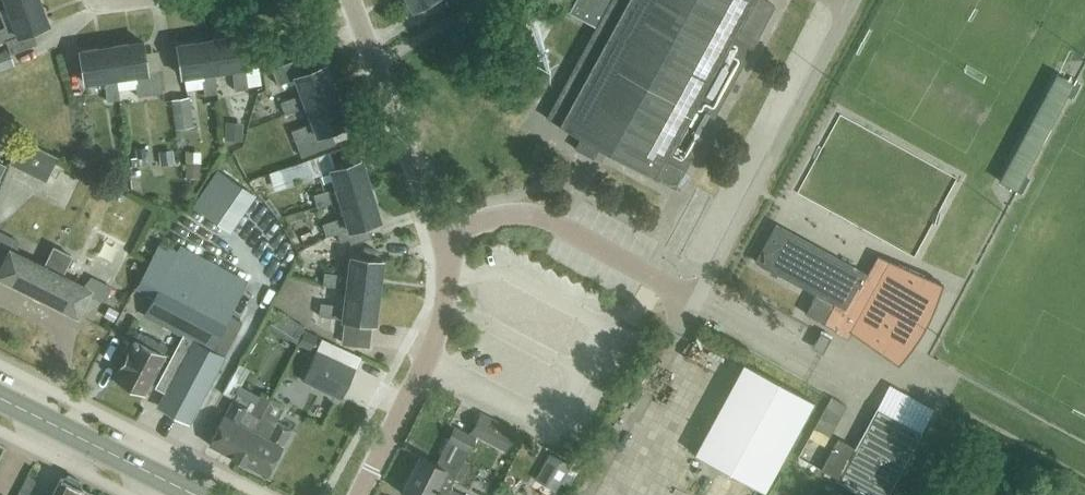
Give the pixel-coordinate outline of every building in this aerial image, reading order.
[(15,25),(9,28),(8,26),(0,29),(0,42),(6,40),(9,48),(11,53),(38,43),(33,31),(49,25),(39,0),(25,0),(9,6),(8,6),(15,25)] [(8,6),(9,6),(25,0),(0,0),(0,9),(8,6)] [(414,10),(433,0),(409,0),(414,10)] [(569,12),(597,27),(547,118),(582,137),(575,148),(594,158),(600,147),(676,188),(775,6),(765,0),(576,0),(569,12)] [(489,33),(481,19),(471,25),(479,38),(489,33)] [(535,51),(541,40),(522,29),(516,40),(535,51)] [(214,70),(214,71),(234,68),(235,75),(233,75),(236,90),(248,88),(245,67),(246,66),(241,36),(209,40),(214,70)] [(203,79),(205,94),(217,93),(214,71),(214,70),(209,40),(177,45),(182,76),(204,73),(205,79),(203,79)] [(138,96),(163,92),(160,69),(148,71),(144,41),(112,46),(116,77),(137,74),(138,81),(136,81),(138,96)] [(120,99),(116,77),(112,46),(79,51),(84,82),(106,79),(107,85),(105,86),(107,101),(120,99)] [(0,52),(0,72),(16,66),(12,57),(11,53),(9,48),(0,52)] [(310,70),(305,56),(272,68),(278,85),(296,78),(303,96),(297,98),(296,97),(281,102),(285,114),(307,106),(308,105),(336,94),(324,64),(310,70)] [(253,59),(256,81),(268,80),(266,57),(253,59)] [(1032,180),(1026,177),(1068,98),(1074,101),(1083,86),(1077,83),(1078,81),(1071,77),(1070,81),(1058,75),(1000,182),(1024,195),(1032,180)] [(336,143),(331,131),(348,125),(336,94),(308,105),(307,106),(314,125),(308,127),(307,125),(292,131),(302,156),(336,143)] [(176,130),(194,127),(190,97),(172,100),(176,130)] [(226,126),(225,139),(242,140),(243,126),(226,126)] [(46,182),(58,157),(21,139),(9,164),(46,182)] [(173,152),(160,154),(161,165),(174,163),(173,152)] [(131,158),(132,167),(148,165),(147,156),(131,158)] [(341,199),(342,199),(370,190),(361,159),(331,168),(338,189),(331,191),(331,190),(314,195),(318,206),(341,199)] [(275,190),(297,183),(296,181),(313,175),(308,160),(270,173),(275,190)] [(187,162),(186,176),(199,177),(199,162),(187,162)] [(231,232),(256,196),(217,169),(192,206),(231,232)] [(347,219),(340,221),(340,219),(323,224),(327,236),(337,232),(340,242),(350,239),(351,244),(372,237),(368,225),(380,221),(370,190),(342,199),(341,199),(347,219)] [(940,283),(941,282),(877,255),(867,274),(776,224),(755,261),(816,294),(805,313),(836,330),(839,323),(851,330),(850,331),(896,363),(897,361),(883,352),(894,338),(904,324),(912,309),(919,293),(924,277),(940,283)] [(0,269),(0,277),(37,295),(78,315),(89,293),(105,301),(111,287),(92,277),(84,286),(62,274),(72,255),(52,246),(43,264),(18,250),(19,241),(0,232),(0,249),(8,253),(0,269)] [(144,314),(160,323),(184,336),(157,387),(166,392),(158,406),(190,422),(242,321),(230,315),(245,286),(160,242),(140,279),(158,288),(150,303),(144,314)] [(347,288),(378,292),(382,260),(351,256),(349,278),(342,277),(342,275),(325,273),(324,285),(347,288)] [(320,315),(344,318),(343,320),(346,321),(343,343),(369,347),(372,324),(374,324),(378,292),(347,288),(345,308),(338,307),(338,305),(321,303),(320,315)] [(104,316),(113,322),(119,311),(109,306),(104,316)] [(290,355),(306,327),(271,307),(265,318),(274,322),(264,339),(290,355)] [(318,337),(305,331),(299,345),(311,351),(318,337)] [(167,346),(140,332),(136,340),(134,338),(132,342),(134,343),(133,345),(129,342),(124,351),(128,354),(116,378),(118,379),(116,383),(129,390),(131,386),(143,393),(163,354),(167,346)] [(821,332),(820,333),(814,344),(825,349),(831,338),(821,332)] [(341,400),(356,368),(317,350),(302,381),(341,400)] [(239,363),(223,393),(234,398),(235,399),(237,394),(234,392),(238,384),(241,385),(250,369),(239,363)] [(765,491),(813,401),(744,363),(695,453),(765,491)] [(225,415),(209,444),(238,459),(262,414),(263,414),(271,399),(270,398),(271,397),(261,392),(256,403),(250,401),(237,394),(235,399),(234,398),(225,415)] [(828,444),(848,406),(837,400),(817,438),(828,444)] [(869,494),(888,494),(922,432),(877,408),(855,447),(838,438),(821,469),(869,494)] [(481,413),(472,430),(506,449),(516,431),(481,413)] [(276,422),(263,414),(262,414),(238,459),(267,475),(283,446),(292,429),(277,421),(276,422)] [(451,488),(452,486),(476,437),(455,426),(448,440),(458,445),(446,469),(419,455),(401,492),(406,494),(447,494),(451,488)] [(555,449),(546,480),(567,486),(576,455),(555,449)] [(69,475),(63,478),(61,477),(52,494),(95,494),(83,489),(81,487),(81,481),(69,475)]
